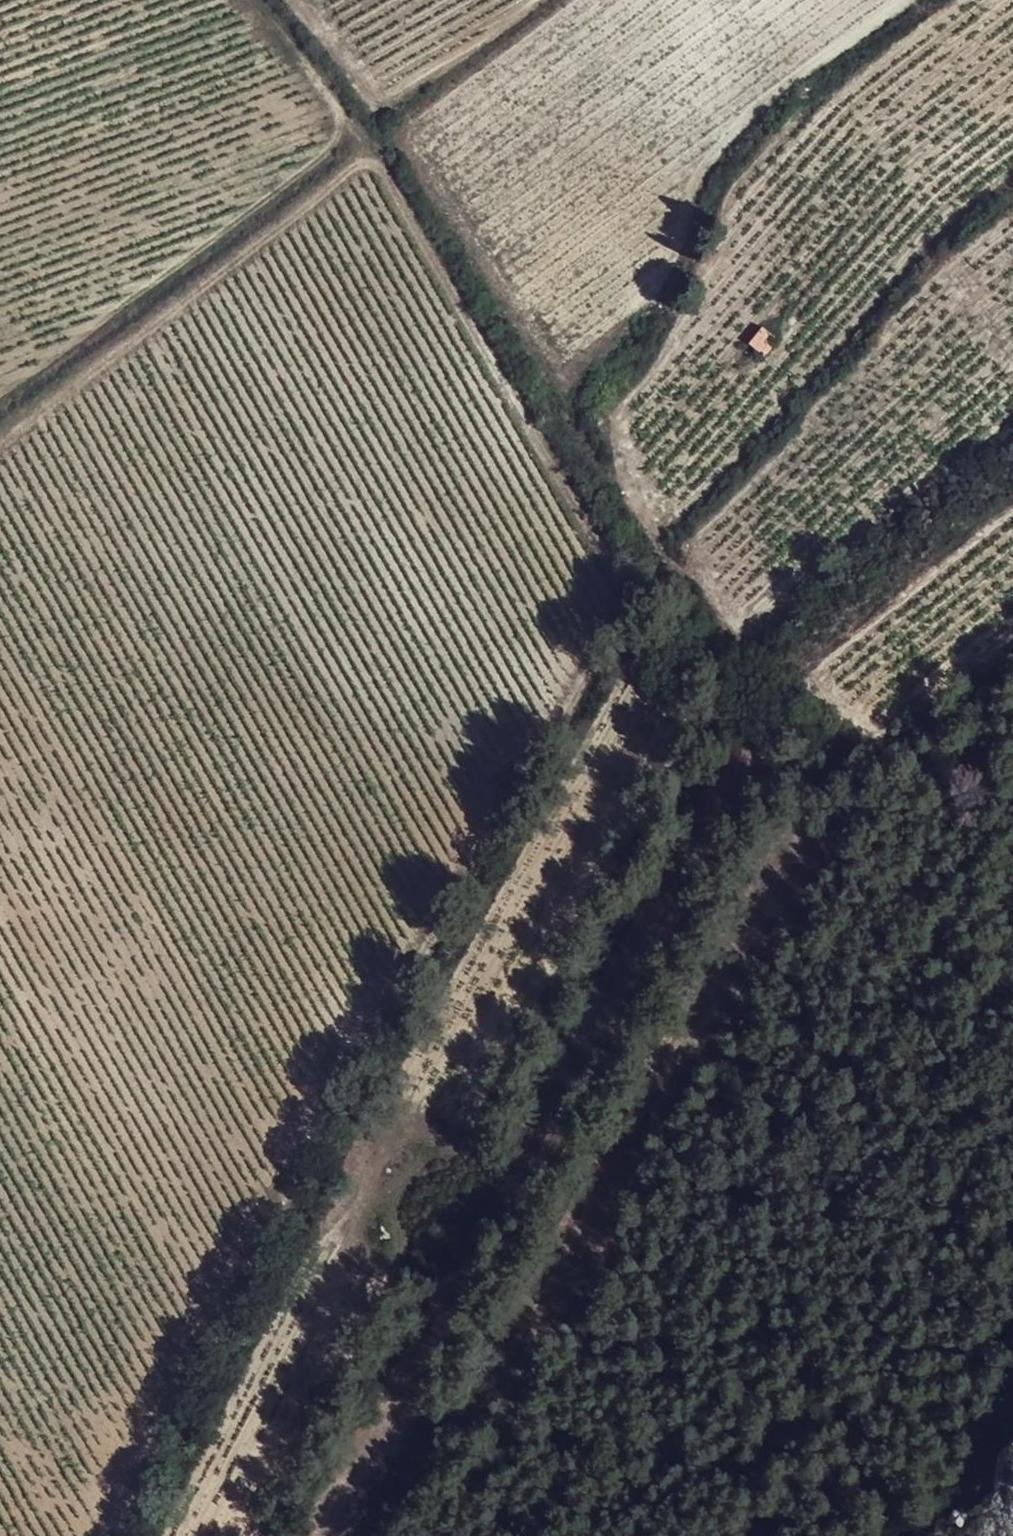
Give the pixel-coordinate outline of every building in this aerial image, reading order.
[(763,322),(749,340),(766,352),(779,336),(763,322)]
